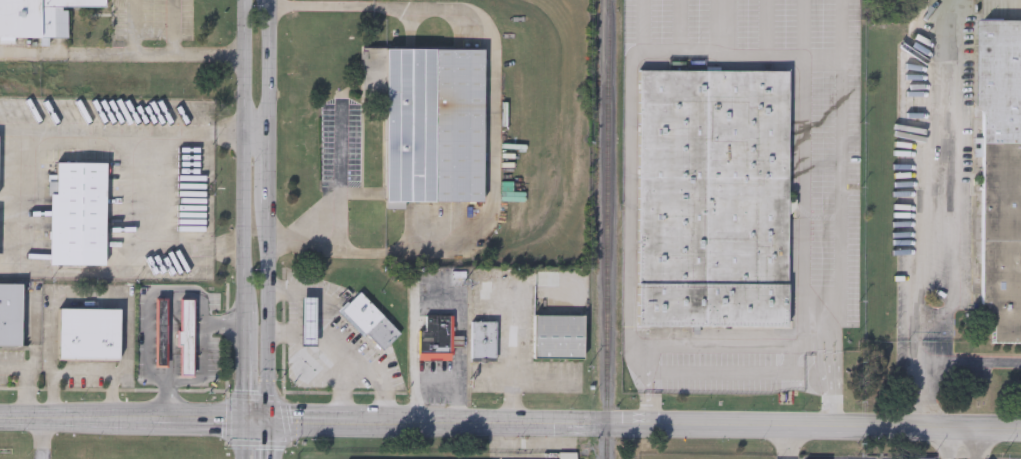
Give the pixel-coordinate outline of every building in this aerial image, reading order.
[(67,36),(0,36),(0,0),(106,0),(106,6),(67,6),(67,36)] [(986,25),(1020,26),(1020,344),(980,343),(986,25)] [(483,49),(482,201),(385,201),(385,100),(362,100),(362,48),(483,49)] [(788,70),(786,327),(637,327),(639,70),(788,70)] [(105,162),(104,264),(49,264),(50,191),(55,191),(55,161),(105,162)] [(20,345),(0,345),(0,282),(20,282),(20,345)] [(362,336),(338,311),(358,291),(399,333),(383,349),(366,332),(362,336)] [(167,299),(167,368),(155,368),(155,299),(167,299)] [(193,377),(179,377),(179,299),(194,299),(193,377)] [(58,359),(59,308),(119,309),(118,359),(58,359)] [(583,359),(532,359),(532,314),(583,314),(583,359)] [(418,329),(424,329),(424,316),(450,316),(450,359),(418,359),(418,329)] [(494,321),(494,359),(470,359),(470,321),(494,321)] [(314,338),(335,359),(324,369),(304,349),(314,338)]
